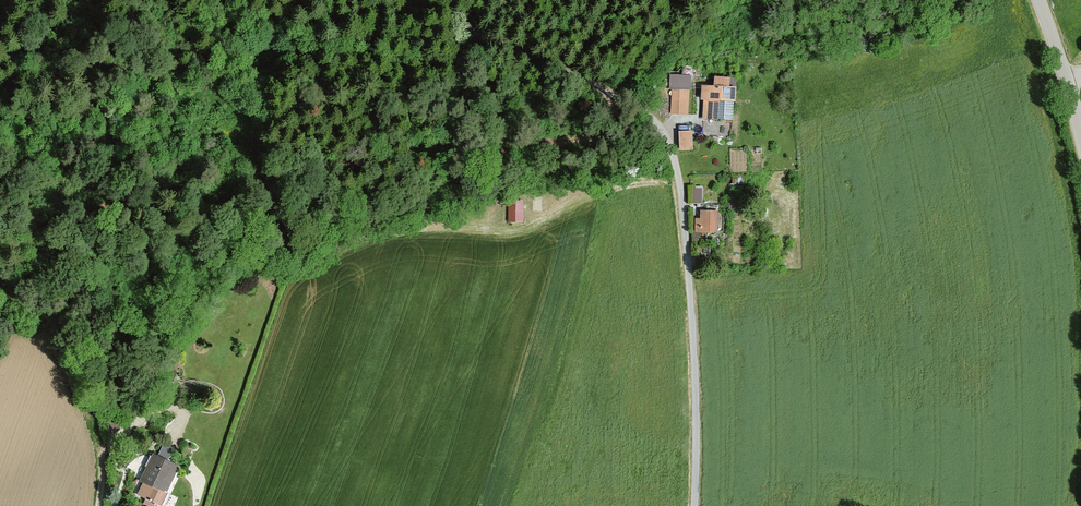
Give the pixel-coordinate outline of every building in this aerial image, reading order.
[(712,85),(699,85),(699,119),(731,118),(731,85),(726,85),(726,75),(712,76),(712,85)] [(687,115),(687,98),(677,98),(677,115),(687,115)] [(744,177),(732,177),(732,185),(744,185),(744,177)] [(739,203),(728,202),(728,210),(739,210),(739,203)] [(699,219),(693,219),(693,232),(715,232),(715,215),(718,215),(717,210),(699,211),(699,219)] [(180,470),(156,459),(144,484),(155,489),(151,498),(166,505),(171,494),(169,493),(180,470)]
